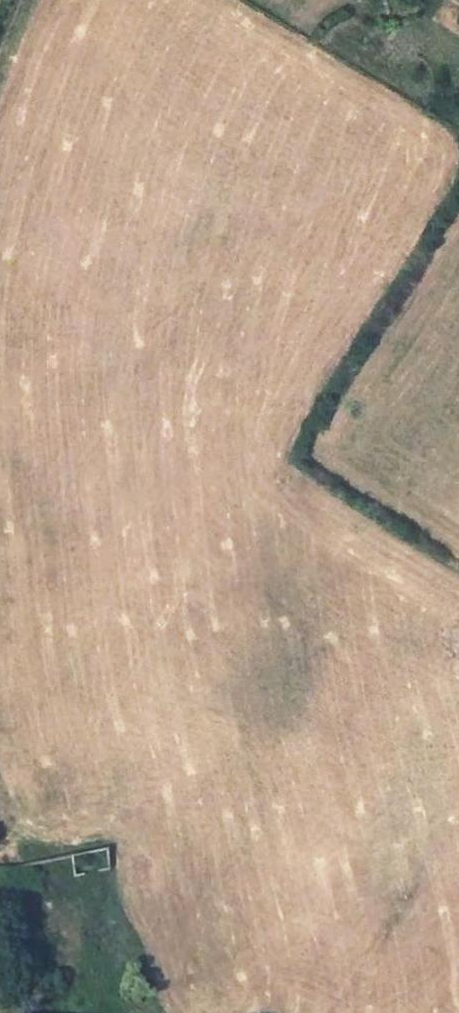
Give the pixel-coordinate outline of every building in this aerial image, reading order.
[(110,869),(109,847),(70,855),(71,877),(110,869)]
